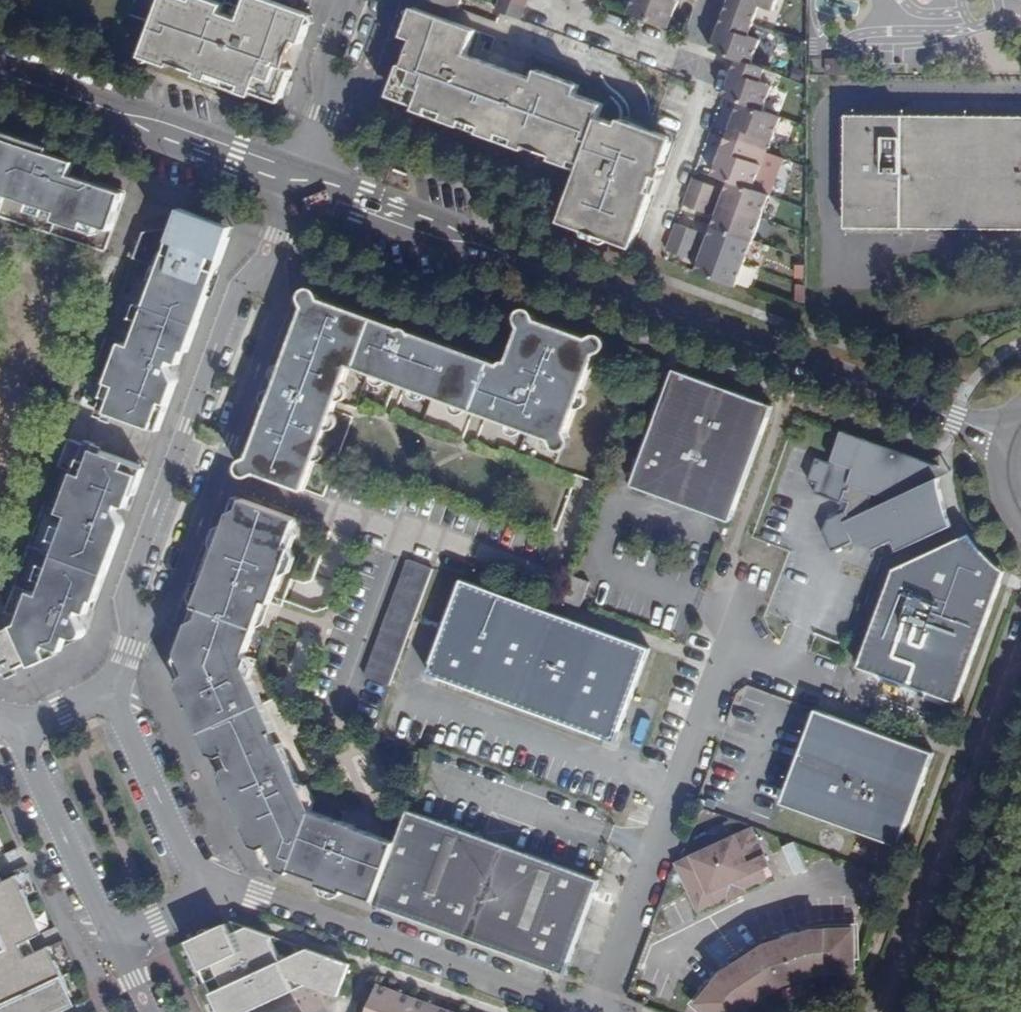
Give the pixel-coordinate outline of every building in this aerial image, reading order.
[(234,80),(261,0),(246,0),(239,21),(218,13),(221,4),(211,0),(192,0),(191,0),(160,0),(143,47),(154,52),(152,59),(169,65),(170,62),(197,71),(195,75),(209,81),(212,72),(226,78),(234,80)] [(283,95),(292,70),(285,67),(274,63),(279,50),(290,53),(294,42),(302,44),(308,27),(300,24),(304,12),(269,0),(261,0),(234,80),(240,83),(237,91),(251,96),(254,92),(271,98),(283,95)] [(519,18),(524,5),(509,0),(496,0),(493,8),(498,11),(519,18)] [(668,0),(631,0),(627,10),(666,25),(675,2),(668,0)] [(754,20),(760,4),(774,9),(777,0),(729,0),(726,10),(754,20)] [(421,8),(413,6),(410,14),(418,17),(421,8)] [(572,206),(567,222),(625,244),(630,228),(637,230),(650,198),(646,195),(646,189),(642,188),(646,175),(659,179),(664,167),(661,165),(668,145),(664,134),(617,119),(615,122),(597,115),(601,101),(573,91),(575,83),(535,68),(532,76),(520,72),(516,80),(503,75),(502,65),(484,58),(476,66),(462,60),(466,51),(474,28),(421,8),(418,17),(410,14),(403,34),(415,38),(406,63),(403,62),(392,90),(397,98),(416,106),(415,109),(428,114),(430,106),(446,111),(472,121),(500,132),(515,138),(512,145),(524,149),(525,147),(551,156),(550,159),(569,166),(572,159),(583,163),(580,170),(566,204),(572,206)] [(749,34),(754,20),(726,10),(712,46),(738,56),(751,61),(759,38),(749,34)] [(312,15),(304,12),(300,24),(308,27),(312,15)] [(154,52),(143,47),(140,55),(152,59),(154,52)] [(274,63),(285,67),(290,53),(279,50),(274,63)] [(476,66),(484,58),(466,51),(462,60),(476,66)] [(761,81),(765,66),(751,61),(738,56),(724,93),(740,99),(764,108),(771,85),(761,81)] [(516,80),(520,72),(502,65),(503,75),(516,80)] [(209,81),(223,86),(226,78),(212,72),(209,81)] [(223,86),(231,89),(234,80),(226,78),(223,86)] [(234,80),(231,89),(237,91),(240,83),(234,80)] [(770,140),(780,114),(764,108),(740,99),(727,135),(765,149),(769,139),(770,140)] [(443,120),(446,111),(430,106),(428,114),(443,120)] [(469,129),(472,121),(446,111),(443,120),(469,129)] [(1020,228),(1020,117),(846,116),(846,228),(1020,228)] [(497,140),(500,132),(472,121),(469,129),(497,140)] [(497,140),(512,145),(515,138),(500,132),(497,140)] [(760,161),(765,149),(727,135),(714,172),(730,178),(753,187),(762,163),(760,161)] [(4,194),(28,202),(44,207),(56,211),(97,225),(110,229),(123,191),(88,180),(83,178),(87,165),(73,160),(0,136),(0,193),(4,194)] [(94,163),(75,157),(73,160),(87,165),(83,178),(88,180),(94,163)] [(569,166),(580,170),(583,163),(572,159),(569,166)] [(630,228),(625,244),(633,247),(659,179),(646,175),(642,188),(646,189),(646,195),(650,198),(637,230),(630,228)] [(689,189),(714,198),(719,185),(694,176),(689,189)] [(722,201),(761,215),(770,193),(753,187),(730,178),(722,201)] [(709,211),(714,198),(689,189),(684,201),(709,211)] [(713,224),(753,238),(761,215),(722,201),(713,224)] [(41,215),(44,207),(28,202),(26,211),(41,215)] [(566,204),(561,220),(567,222),(572,206),(566,204)] [(229,236),(232,226),(181,208),(175,225),(214,239),(216,232),(229,236)] [(94,233),(97,225),(56,211),(53,220),(94,233)] [(673,233),(697,242),(702,229),(678,220),(673,233)] [(705,245),(745,260),(753,238),(713,224),(705,245)] [(109,412),(159,430),(176,382),(174,377),(172,374),(170,370),(167,368),(170,359),(177,362),(181,349),(187,352),(229,236),(216,232),(214,239),(175,225),(160,237),(150,264),(153,264),(159,266),(151,291),(145,306),(135,332),(131,345),(122,341),(108,382),(116,385),(106,411),(109,412)] [(692,255),(697,242),(673,233),(668,246),(692,255)] [(133,255),(147,260),(154,241),(140,235),(133,255)] [(696,270),(736,284),(745,260),(705,245),(696,270)] [(159,266),(153,264),(145,288),(151,291),(159,266)] [(595,346),(593,340),(524,315),(505,367),(422,336),(420,341),(410,338),(412,333),(309,295),(282,369),(289,371),(284,383),(277,381),(245,469),(301,490),(331,408),(324,406),(327,397),(334,400),(348,363),(393,379),(395,372),(405,376),(402,383),(471,408),(474,401),(485,405),(483,412),(557,439),(562,436),(595,346)] [(126,329),(135,332),(145,306),(136,303),(126,329)] [(422,336),(412,333),(410,338),(420,341),(422,336)] [(649,361),(608,477),(730,521),(772,406),(649,361)] [(289,371),(282,369),(277,381),(284,383),(289,371)] [(393,379),(402,383),(405,376),(395,372),(393,379)] [(106,419),(109,412),(106,411),(116,385),(108,382),(96,414),(106,419)] [(331,408),(334,400),(327,397),(324,406),(331,408)] [(471,408),(483,412),(485,405),(474,401),(471,408)] [(830,461),(832,462),(831,465),(816,458),(808,480),(817,484),(813,493),(840,503),(841,500),(848,503),(844,511),(828,522),(825,536),(837,553),(854,542),(862,538),(869,540),(873,548),(892,539),(897,549),(952,524),(948,520),(941,506),(937,491),(937,478),(918,487),(913,477),(919,460),(841,431),(830,461)] [(87,439),(76,471),(84,474),(93,449),(95,449),(97,443),(87,439)] [(2,669),(5,675),(49,654),(46,649),(54,629),(73,636),(76,637),(77,636),(81,635),(83,631),(83,627),(81,624),(79,619),(77,616),(79,609),(84,596),(87,597),(96,571),(106,575),(124,526),(122,520),(120,517),(117,512),(115,510),(118,503),(124,505),(139,465),(95,449),(93,449),(84,474),(76,471),(60,513),(69,516),(64,528),(59,541),(50,568),(45,582),(40,594),(31,590),(20,622),(0,632),(0,669),(2,669)] [(938,467),(919,460),(913,477),(918,487),(937,478),(937,472),(938,467)] [(132,493),(135,494),(145,468),(139,465),(124,505),(127,506),(132,493)] [(242,500),(235,498),(230,512),(239,508),(242,500)] [(239,508),(230,512),(196,607),(202,609),(199,618),(190,624),(180,651),(190,673),(183,676),(191,692),(184,695),(208,746),(215,742),(222,758),(274,734),(279,731),(249,667),(253,654),(247,652),(265,602),(272,605),(295,538),(294,533),(298,521),(242,500),(239,508)] [(51,538),(59,541),(64,528),(55,525),(51,538)] [(970,537),(968,535),(963,537),(958,539),(959,543),(961,547),(964,553),(967,557),(970,561),(974,566),(979,569),(983,573),(988,577),(993,580),(997,582),(1000,584),(1002,577),(1004,571),(1000,568),(995,564),(991,560),(986,555),(981,551),(977,546),(973,542),(970,537)] [(862,538),(854,542),(873,548),(869,540),(862,538)] [(952,702),(956,703),(1000,584),(997,582),(993,580),(988,577),(983,573),(979,569),(974,566),(970,561),(967,557),(964,553),(961,547),(959,543),(958,539),(894,570),(892,571),(856,666),(926,692),(923,700),(949,710),(952,702)] [(391,688),(434,571),(407,561),(366,678),(391,688)] [(36,579),(45,582),(50,568),(41,565),(36,579)] [(93,599),(97,601),(106,575),(96,571),(87,597),(84,596),(79,609),(88,612),(93,599)] [(571,576),(562,600),(579,606),(588,583),(571,576)] [(633,642),(551,612),(462,579),(428,676),(617,743),(650,648),(633,642)] [(202,609),(196,607),(190,624),(199,618),(202,609)] [(190,673),(180,651),(176,660),(183,676),(190,673)] [(191,692),(183,676),(179,685),(184,695),(191,692)] [(935,751),(816,708),(799,756),(804,758),(798,775),(792,773),(781,803),(900,846),(935,751)] [(279,744),(274,734),(222,758),(227,767),(279,744)] [(212,756),(222,758),(215,742),(208,746),(212,756)] [(321,885),(345,894),(347,891),(362,896),(369,891),(379,895),(399,840),(316,810),(284,742),(279,744),(227,767),(234,785),(227,787),(250,836),(257,833),(264,848),(270,846),(282,871),(293,875),(294,871),(297,865),(306,868),(309,877),(322,882),(321,885)] [(804,758),(799,756),(792,773),(798,775),(804,758)] [(234,785),(227,767),(223,778),(227,787),(234,785)] [(470,939),(504,846),(409,812),(399,840),(379,895),(376,902),(375,905),(470,939)] [(730,895),(742,889),(767,878),(762,868),(769,865),(752,830),(677,865),(698,910),(730,895)] [(254,846),(264,848),(257,833),(250,836),(254,846)] [(793,874),(804,868),(792,841),(780,846),(793,874)] [(273,868),(282,871),(270,846),(264,848),(273,868)] [(566,975),(600,880),(504,846),(470,939),(566,975)] [(294,871),(309,877),(306,868),(297,865),(294,871)] [(31,941),(39,938),(32,923),(39,920),(19,877),(5,884),(0,886),(0,955),(31,941)] [(362,896),(376,902),(379,895),(369,891),(362,896)] [(222,1011),(253,1011),(309,986),(340,996),(352,965),(309,950),(279,963),(269,940),(275,937),(234,922),(238,933),(233,937),(228,925),(189,942),(222,1011)] [(854,928),(824,930),(805,933),(779,941),(759,951),(733,968),(717,981),(698,1003),(708,1011),(746,1011),(749,1009),(755,1002),(781,985),(791,980),(818,971),(827,971),(856,969),(854,928)] [(38,955),(31,941),(0,955),(0,973),(38,955)] [(65,977),(51,948),(38,955),(0,973),(0,1007),(65,977)] [(64,1011),(72,1008),(66,995),(72,992),(65,977),(0,1007),(0,1011),(63,1011),(64,1011)] [(416,998),(378,985),(368,1011),(411,1011),(416,998)] [(416,998),(411,1011),(454,1011),(416,998)]
